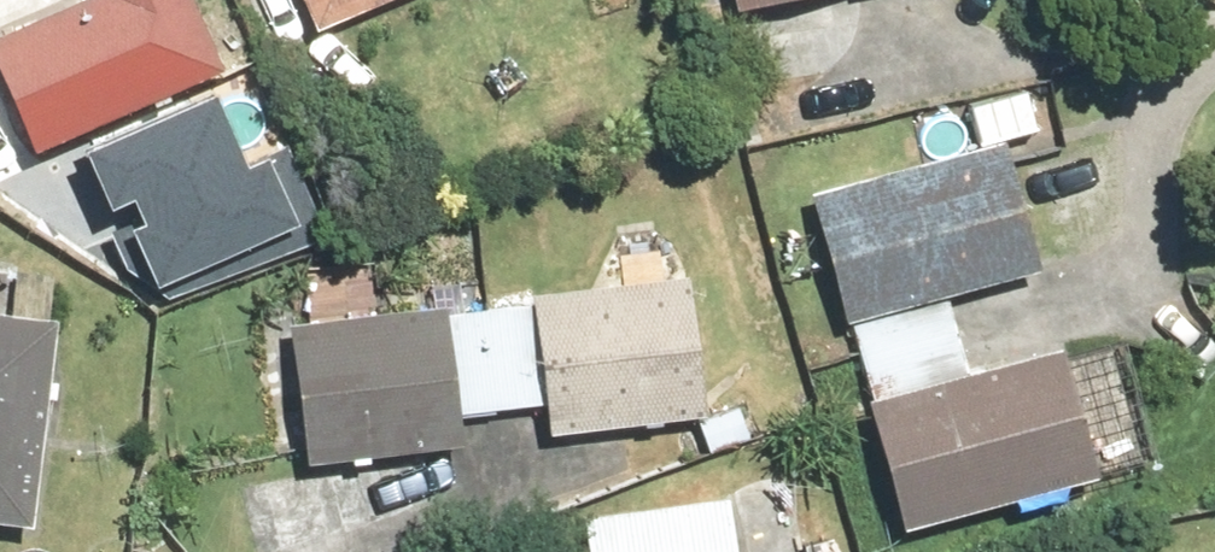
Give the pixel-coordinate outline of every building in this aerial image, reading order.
[(21,158),(212,77),(179,0),(81,0),(0,34),(0,109),(21,158)] [(303,32),(379,0),(289,0),(303,32)] [(726,19),(810,0),(722,0),(726,19)] [(214,104),(89,157),(142,279),(173,297),(325,233),(291,155),(245,175),(214,104)] [(795,193),(829,326),(1028,276),(994,143),(795,193)] [(673,283),(522,302),(538,433),(690,414),(673,283)] [(425,305),(275,324),(293,467),(443,448),(425,305)] [(44,325),(0,320),(0,535),(20,537),(44,325)] [(1048,356),(849,407),(882,534),(1081,483),(1048,356)] [(598,551),(748,551),(739,492),(593,513),(598,551)]
